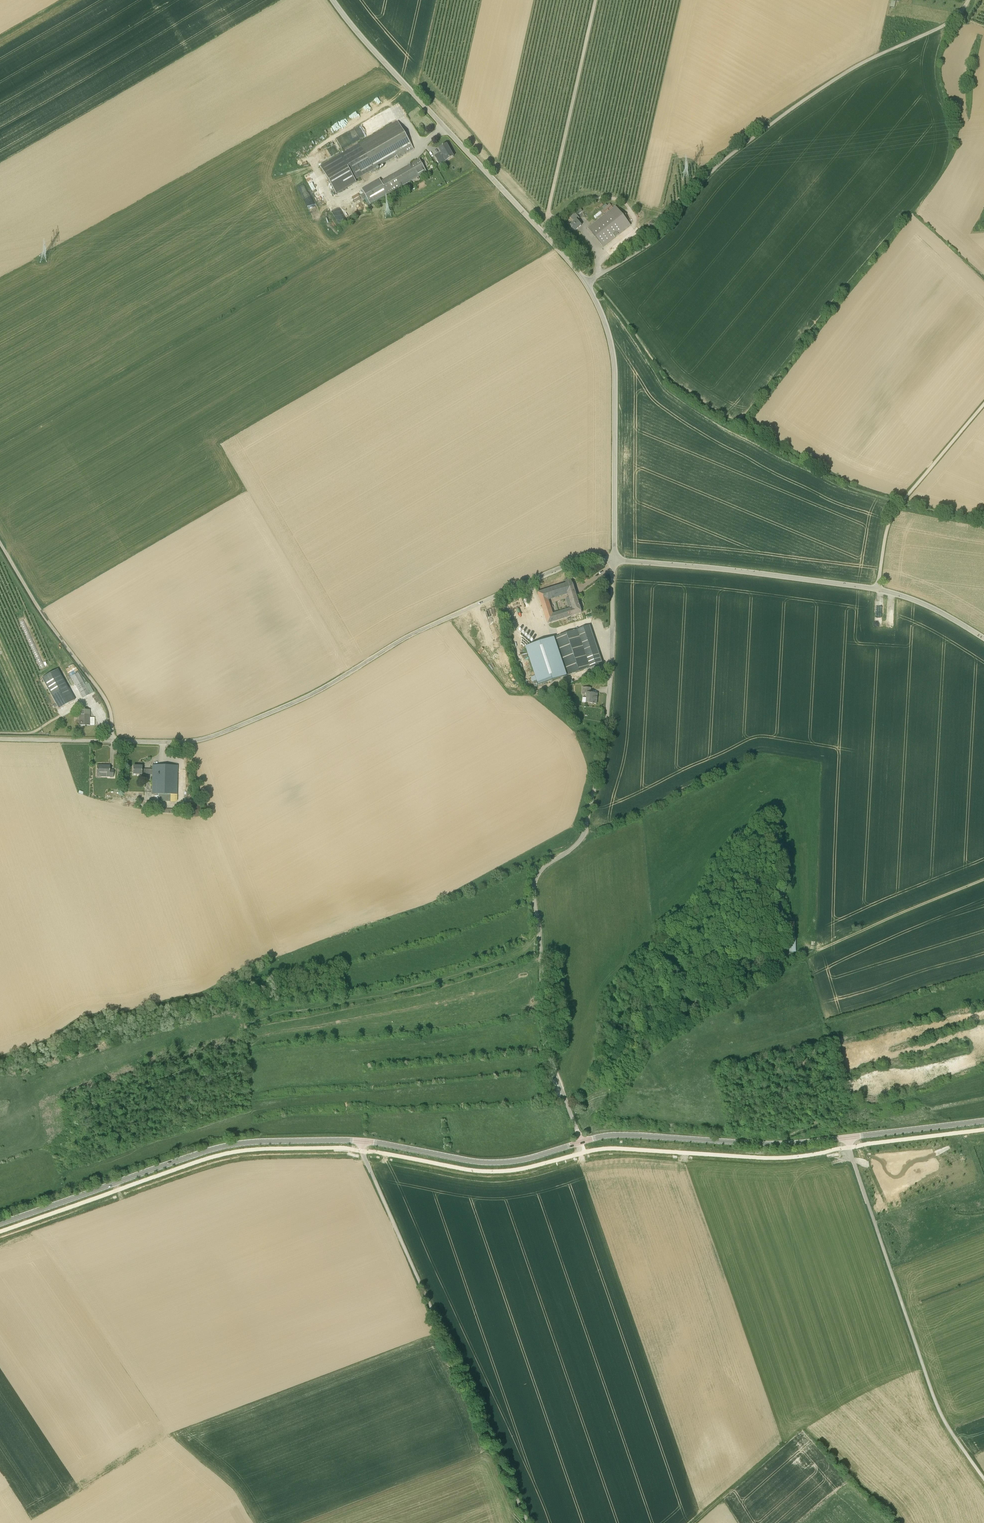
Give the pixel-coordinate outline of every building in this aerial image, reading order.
[(373,169),(397,155),(398,158),(414,149),(398,122),(359,144),(373,169)] [(362,175),(373,169),(359,144),(348,150),(362,175)] [(454,157),(448,146),(446,147),(445,145),(439,149),(441,154),(440,155),(439,154),(435,156),(438,162),(444,158),(446,161),(454,157)] [(362,175),(348,150),(320,166),(336,194),(356,182),(355,179),(362,175)] [(427,172),(420,160),(411,165),(418,177),(427,172)] [(381,182),(388,194),(418,177),(411,165),(381,182)] [(370,204),(388,194),(381,182),(380,179),(362,189),(370,204)] [(598,219),(601,217),(602,217),(614,208),(611,204),(595,216),(598,219)] [(603,247),(630,225),(615,207),(588,229),(603,247)] [(575,231),(581,225),(577,221),(580,218),(575,213),(571,217),(575,222),(570,226),(575,231)] [(538,593),(548,623),(571,616),(582,613),(575,592),(571,578),(565,580),(566,584),(556,587),(538,593)] [(590,668),(586,656),(598,652),(591,630),(579,634),(578,630),(577,630),(555,637),(555,636),(551,637),(551,638),(552,640),(555,639),(567,676),(590,668)] [(494,634),(487,636),(489,642),(495,640),(494,634)] [(552,640),(551,638),(525,647),(538,685),(567,676),(555,639),(552,640)] [(586,656),(590,668),(602,664),(598,652),(586,656)] [(75,665),(68,669),(71,675),(79,672),(75,665)] [(59,709),(75,700),(58,670),(42,678),(59,709)] [(83,698),(90,694),(78,673),(71,677),(83,698)] [(587,693),(586,698),(582,698),(582,702),(586,703),(596,704),(597,694),(590,693),(591,688),(583,687),(582,693),(587,693)] [(79,726),(90,726),(90,710),(79,710),(79,726)] [(113,777),(113,770),(110,770),(110,766),(97,765),(97,774),(97,777),(113,777)] [(177,795),(177,766),(153,765),(152,769),(153,774),(152,794),(177,795)] [(142,774),(153,774),(152,769),(142,769),(142,766),(133,766),(133,775),(142,775),(142,774)]
